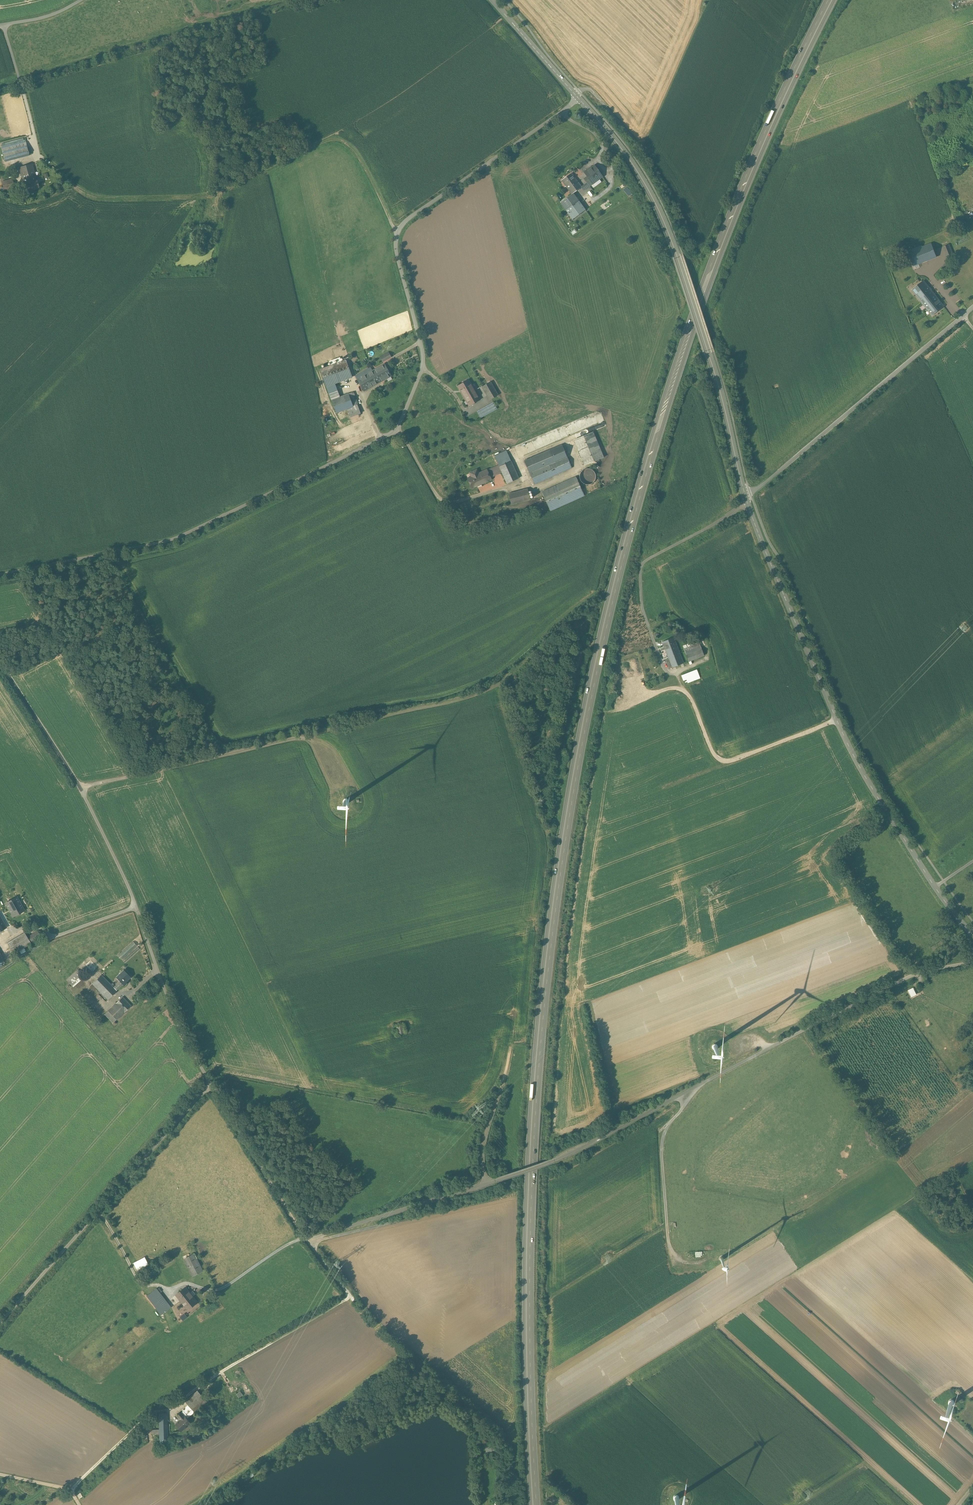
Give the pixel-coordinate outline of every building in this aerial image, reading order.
[(25,140),(5,146),(9,161),(29,155),(25,140)] [(24,184),(36,181),(31,162),(19,165),(24,184)] [(594,164),(584,172),(587,176),(593,184),(593,185),(604,177),(594,164)] [(571,194),(573,193),(582,187),(572,173),(561,180),(571,194)] [(593,184),(587,176),(584,178),(587,183),(582,186),(582,187),(581,188),(584,191),(593,184)] [(11,179),(3,180),(3,189),(12,189),(11,179)] [(24,184),(23,184),(25,192),(30,191),(30,192),(34,191),(34,189),(39,188),(37,180),(36,181),(24,184)] [(629,196),(633,192),(627,186),(623,190),(629,196)] [(565,210),(579,200),(573,193),(571,194),(560,202),(565,210)] [(571,219),(585,209),(579,200),(565,210),(571,219)] [(932,243),(908,253),(912,262),(913,266),(937,257),(932,243)] [(948,245),(944,247),(949,259),(953,257),(948,245)] [(923,281),(929,288),(932,285),(927,279),(923,281)] [(932,315),(944,307),(929,288),(923,281),(912,290),(932,315)] [(380,355),(382,361),(392,357),(390,352),(380,355)] [(346,362),(321,371),(337,413),(358,405),(353,392),(340,397),(335,384),(352,377),(346,362)] [(373,371),(358,379),(364,391),(391,376),(384,364),(373,371)] [(358,379),(373,371),(371,368),(356,376),(358,379)] [(469,380),(458,386),(469,406),(480,400),(477,395),(475,390),(469,380)] [(475,390),(477,395),(480,393),(483,398),(487,396),(490,400),(498,395),(491,382),(482,387),(482,386),(475,390)] [(486,406),(490,413),(497,409),(494,402),(486,406)] [(490,413),(486,406),(477,411),(480,418),(490,413)] [(593,432),(574,440),(585,465),(604,457),(593,432)] [(538,436),(521,443),(524,451),(541,444),(538,436)] [(550,465),(567,457),(562,445),(524,461),(530,473),(546,466),(550,465)] [(506,451),(495,456),(499,465),(502,471),(502,473),(507,484),(519,478),(506,451)] [(550,465),(554,476),(572,468),(567,457),(550,465)] [(499,465),(489,469),(492,475),(502,471),(499,465)] [(548,471),(532,479),(534,484),(554,476),(550,465),(546,466),(548,471)] [(548,471),(546,466),(530,473),(532,479),(548,471)] [(580,479),(581,482),(584,484),(586,485),(589,484),(592,484),(594,482),(596,479),(596,475),(595,472),(592,469),(589,468),(586,468),(582,470),(580,472),(579,476),(580,479)] [(472,476),(468,478),(471,485),(470,486),(471,486),(472,488),(477,486),(477,487),(482,484),(481,484),(491,479),(490,478),(493,477),(492,475),(489,469),(487,470),(479,473),(477,469),(475,470),(474,470),(473,471),(470,472),(472,476)] [(576,477),(542,492),(550,510),(584,496),(576,477)] [(528,489),(508,494),(511,505),(531,500),(528,489)] [(673,637),(662,641),(669,658),(666,660),(667,663),(670,662),(672,667),(683,663),(673,637)] [(683,646),(685,653),(701,647),(698,640),(683,646)] [(704,655),(701,647),(685,653),(689,661),(704,655)] [(697,669),(681,675),(683,680),(687,679),(688,683),(700,678),(697,669)] [(17,897),(6,903),(13,916),(24,910),(17,897)] [(42,937),(37,931),(26,938),(29,942),(30,941),(31,943),(31,944),(42,937)] [(23,933),(7,943),(13,954),(31,943),(30,941),(29,942),(26,938),(23,933)] [(133,941),(118,955),(122,960),(137,946),(133,941)] [(138,946),(123,960),(125,963),(140,949),(138,946)] [(78,970),(67,980),(72,986),(83,976),(78,970)] [(113,987),(116,990),(123,984),(124,986),(127,983),(126,982),(128,981),(127,980),(130,977),(124,970),(116,977),(120,981),(113,987)] [(101,975),(92,983),(108,999),(117,991),(116,990),(113,987),(101,975)] [(912,997),(917,994),(914,987),(908,990),(912,997)] [(122,997),(108,1011),(116,1020),(131,1006),(122,997)] [(968,1219),(961,1207),(956,1210),(964,1223),(969,1220),(968,1219)] [(194,1254),(184,1259),(193,1276),(203,1271),(194,1254)] [(144,1257),(133,1263),(137,1270),(148,1264),(144,1257)] [(157,1287),(146,1296),(161,1314),(171,1306),(157,1287)] [(185,1287),(176,1294),(187,1309),(197,1302),(185,1287)] [(198,1391),(186,1401),(188,1404),(192,1409),(195,1412),(207,1401),(198,1391)] [(183,1411),(186,1414),(192,1409),(188,1404),(182,1410),(183,1411)] [(195,1412),(192,1409),(186,1414),(187,1415),(185,1416),(187,1418),(195,1412)] [(191,1423),(187,1418),(185,1416),(187,1415),(186,1414),(183,1411),(178,1415),(181,1419),(175,1424),(181,1431),(191,1423)] [(166,1413),(159,1413),(159,1429),(159,1433),(159,1439),(163,1439),(167,1439),(166,1413)] [(492,1445),(485,1447),(487,1454),(494,1453),(492,1445)]
